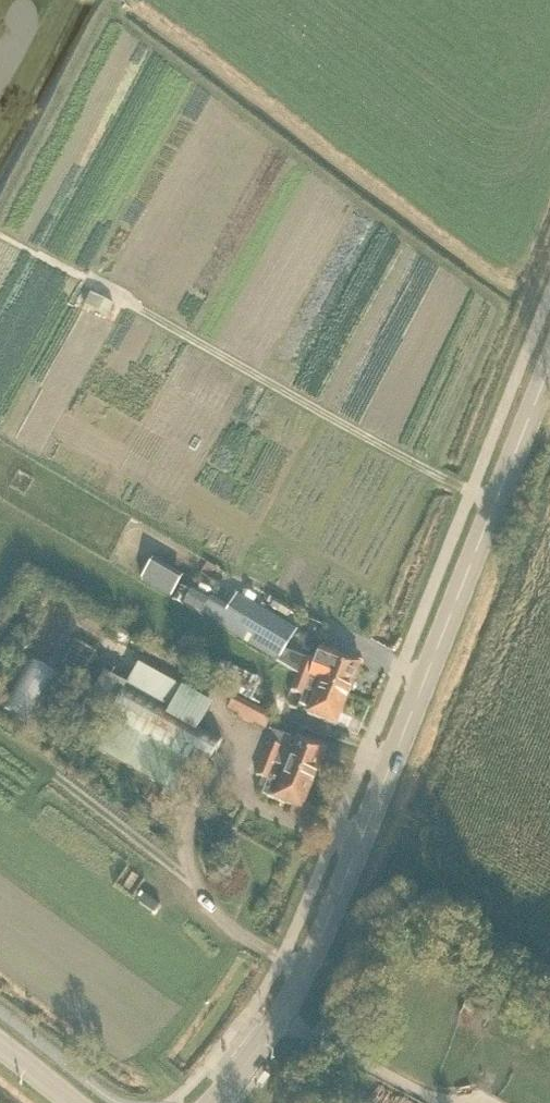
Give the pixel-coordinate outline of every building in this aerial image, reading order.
[(145,577),(173,595),(184,580),(156,561),(145,577)] [(180,588),(173,601),(184,607),(185,606),(191,594),(192,593),(181,587),(180,588)] [(185,606),(202,615),(208,604),(209,603),(191,594),(185,606)] [(208,604),(202,615),(219,624),(219,626),(278,662),(277,663),(298,675),(298,676),(349,696),(361,666),(332,654),(332,655),(321,650),(316,664),(285,651),(297,631),(237,595),(226,614),(208,604)] [(74,641),(61,665),(82,677),(95,653),(74,641)] [(201,651),(190,671),(271,713),(278,698),(258,687),(259,682),(201,651)] [(127,686),(106,675),(86,711),(74,732),(95,744),(92,748),(177,795),(191,770),(203,776),(223,741),(202,729),(202,728),(158,704),(168,684),(138,666),(127,686)] [(303,697),(300,705),(310,709),(308,715),(336,727),(349,696),(298,676),(291,692),(303,697)] [(202,728),(211,708),(168,684),(158,704),(202,728)] [(242,716),(248,703),(235,696),(227,708),(242,716)] [(257,777),(262,779),(258,787),(265,789),(262,795),(302,811),(327,751),(298,739),(296,744),(275,734),(270,744),(257,777)]
